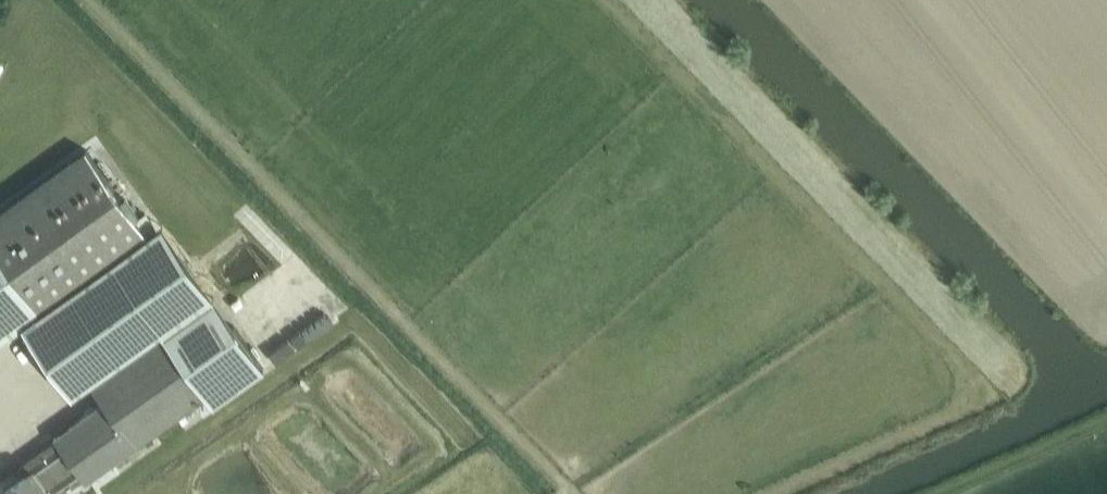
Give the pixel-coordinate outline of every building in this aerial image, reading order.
[(0,216),(0,345),(25,328),(72,394),(91,380),(94,384),(105,401),(56,435),(57,436),(19,463),(26,473),(4,488),(9,493),(59,493),(85,476),(87,480),(131,449),(197,403),(204,413),(266,369),(165,225),(151,235),(149,233),(158,226),(152,218),(144,224),(92,151),(0,216)]
